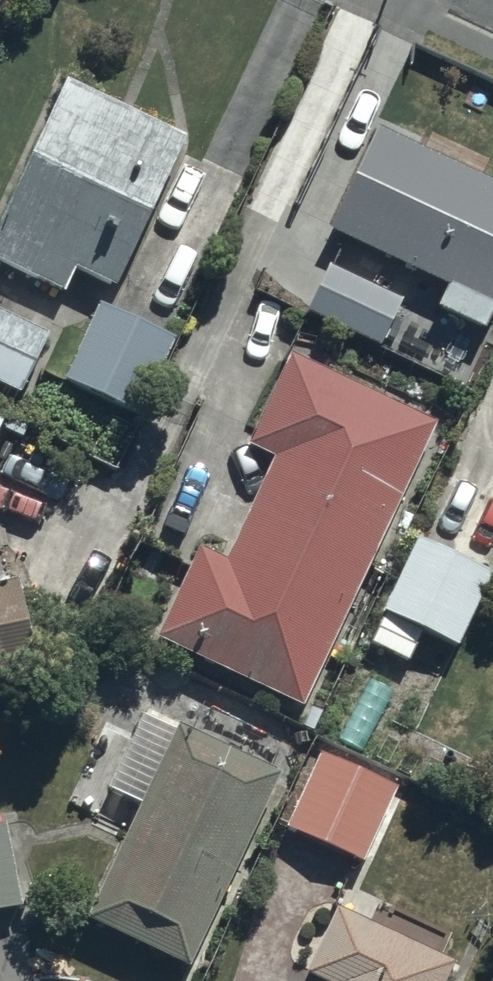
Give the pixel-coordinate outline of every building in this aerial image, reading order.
[(0,222),(0,264),(61,293),(70,273),(113,294),(182,148),(62,91),(0,222)] [(372,136),(325,240),(445,293),(435,315),(484,337),(492,316),(492,190),(372,136)] [(417,309),(324,269),(302,319),(380,353),(386,340),(400,347),(417,309)] [(174,344),(94,305),(57,382),(137,421),(174,344)] [(0,322),(0,419),(8,423),(46,344),(0,322)] [(436,431),(286,360),(244,449),(272,462),(223,565),(195,553),(152,645),(301,715),(436,431)] [(491,578),(409,540),(376,614),(457,652),(491,578)] [(0,588),(0,684),(32,678),(15,585),(0,588)] [(278,781),(173,731),(81,925),(186,975),(278,781)] [(317,757),(281,832),(361,870),(396,795),(317,757)] [(0,828),(0,914),(16,911),(1,827),(0,828)] [(452,974),(436,966),(450,935),(388,906),(385,913),(374,908),(365,928),(335,914),(304,980),(449,980),(452,974)]
